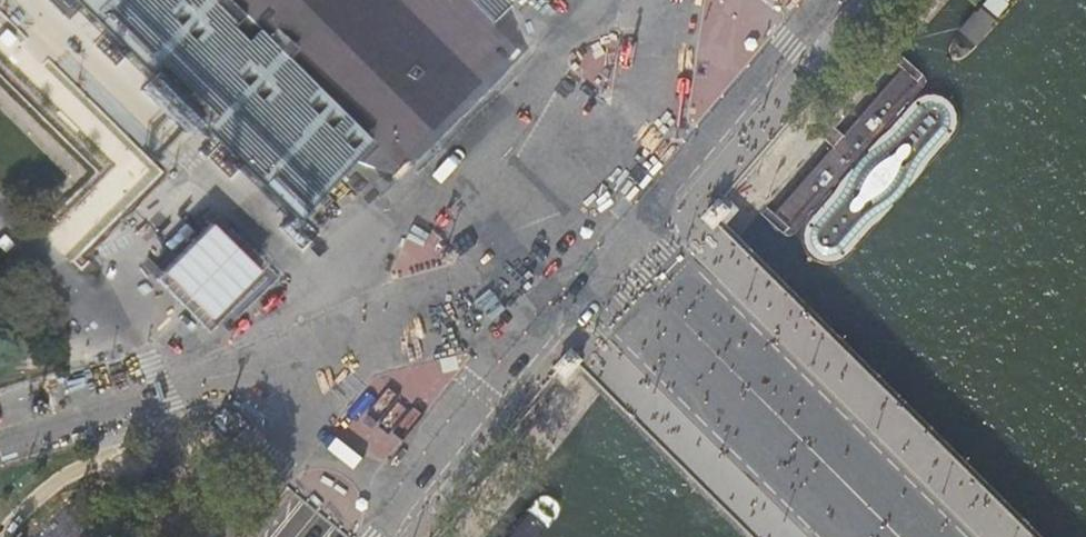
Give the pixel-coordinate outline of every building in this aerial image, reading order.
[(166,59),(152,74),(170,91),(185,77),(166,59)] [(296,135),(296,171),(326,170),(325,134),(296,135)] [(177,190),(167,200),(193,225),(203,215),(177,190)] [(163,205),(152,215),(175,239),(186,229),(163,205)]
